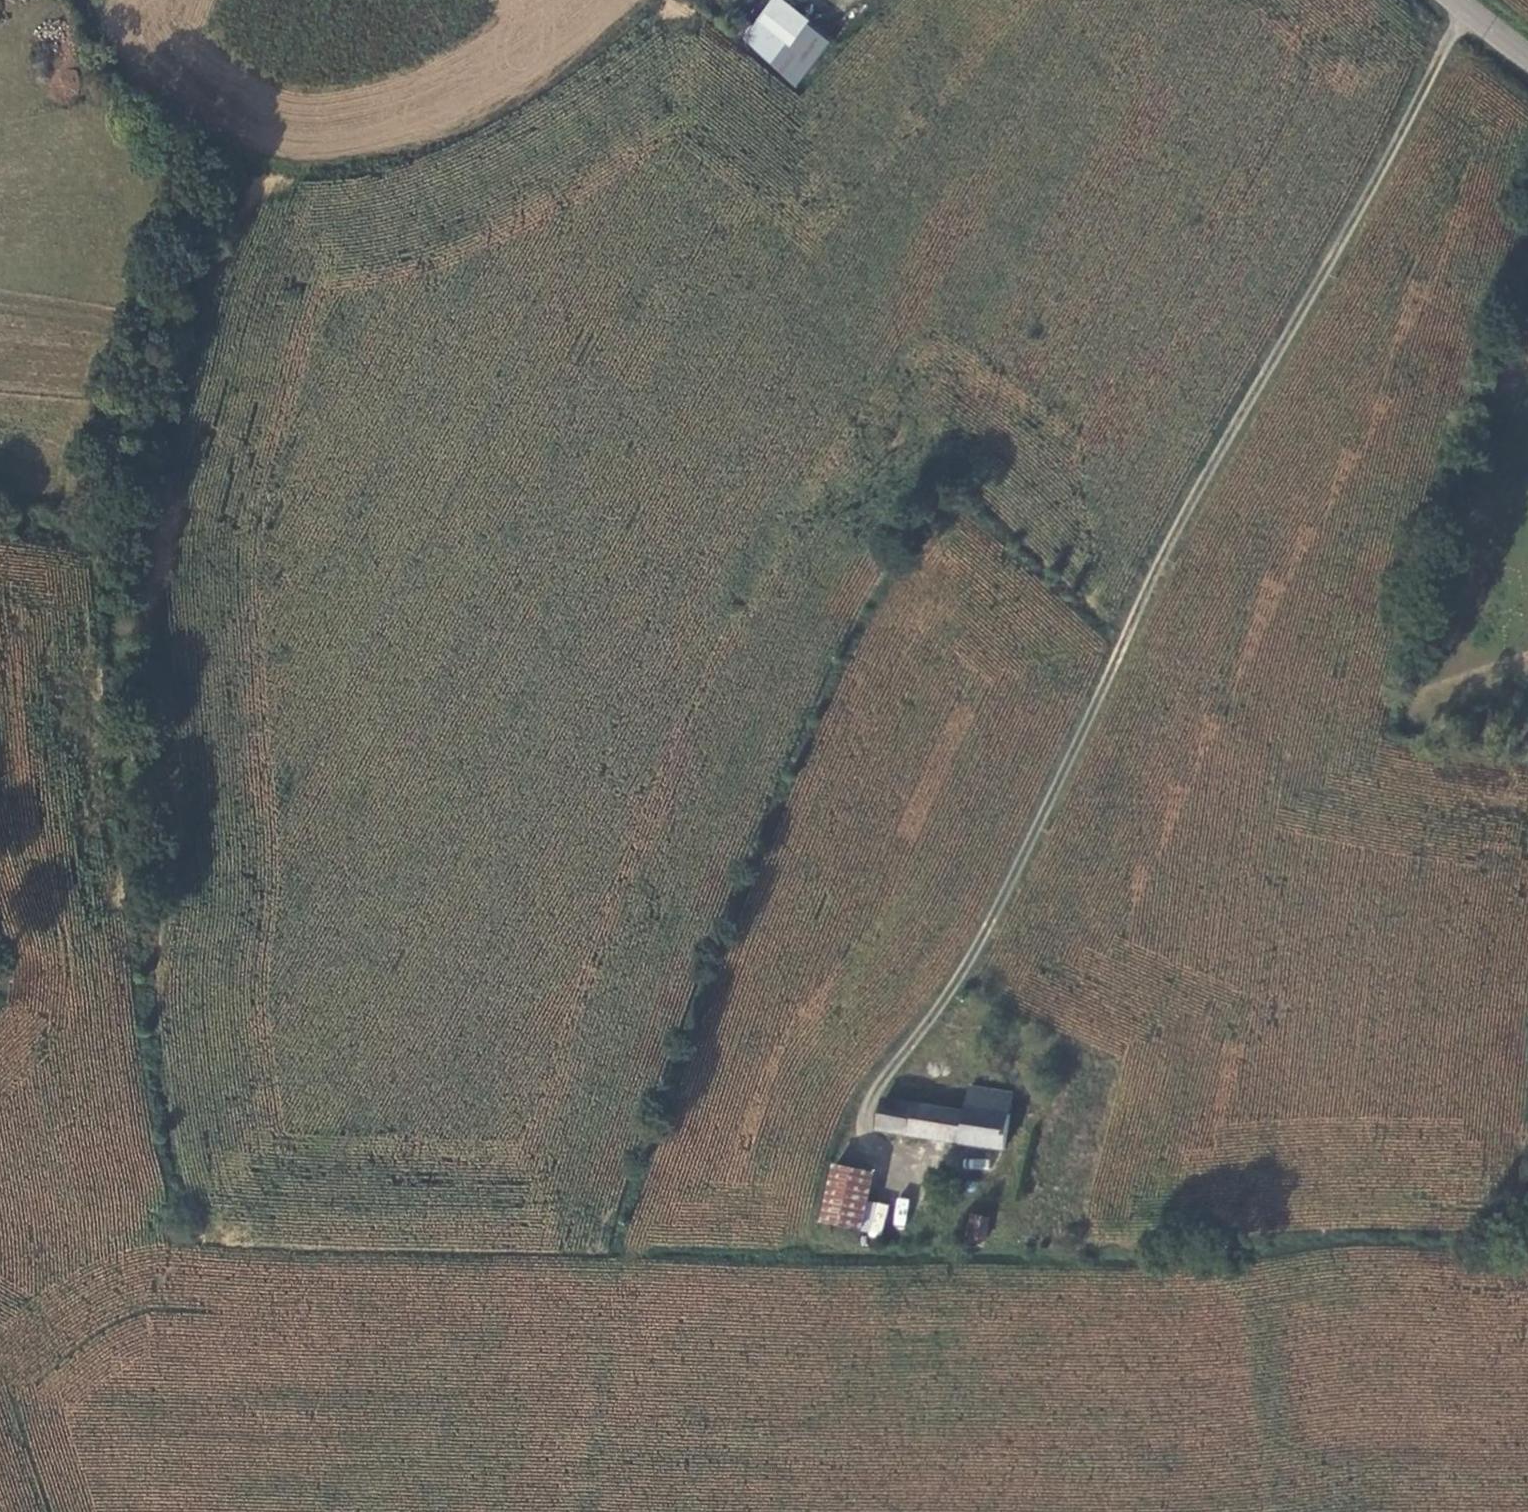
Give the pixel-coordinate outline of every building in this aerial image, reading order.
[(752,19),(741,33),(791,83),(828,41),(782,0),(767,0),(752,19)] [(876,1138),(1005,1146),(1012,1089),(963,1084),(959,1111),(876,1107),(876,1138)] [(874,1173),(834,1167),(823,1229),(862,1235),(874,1173)] [(905,1224),(908,1200),(896,1198),(893,1223),(905,1224)] [(952,1235),(975,1239),(980,1214),(958,1209),(952,1235)]
